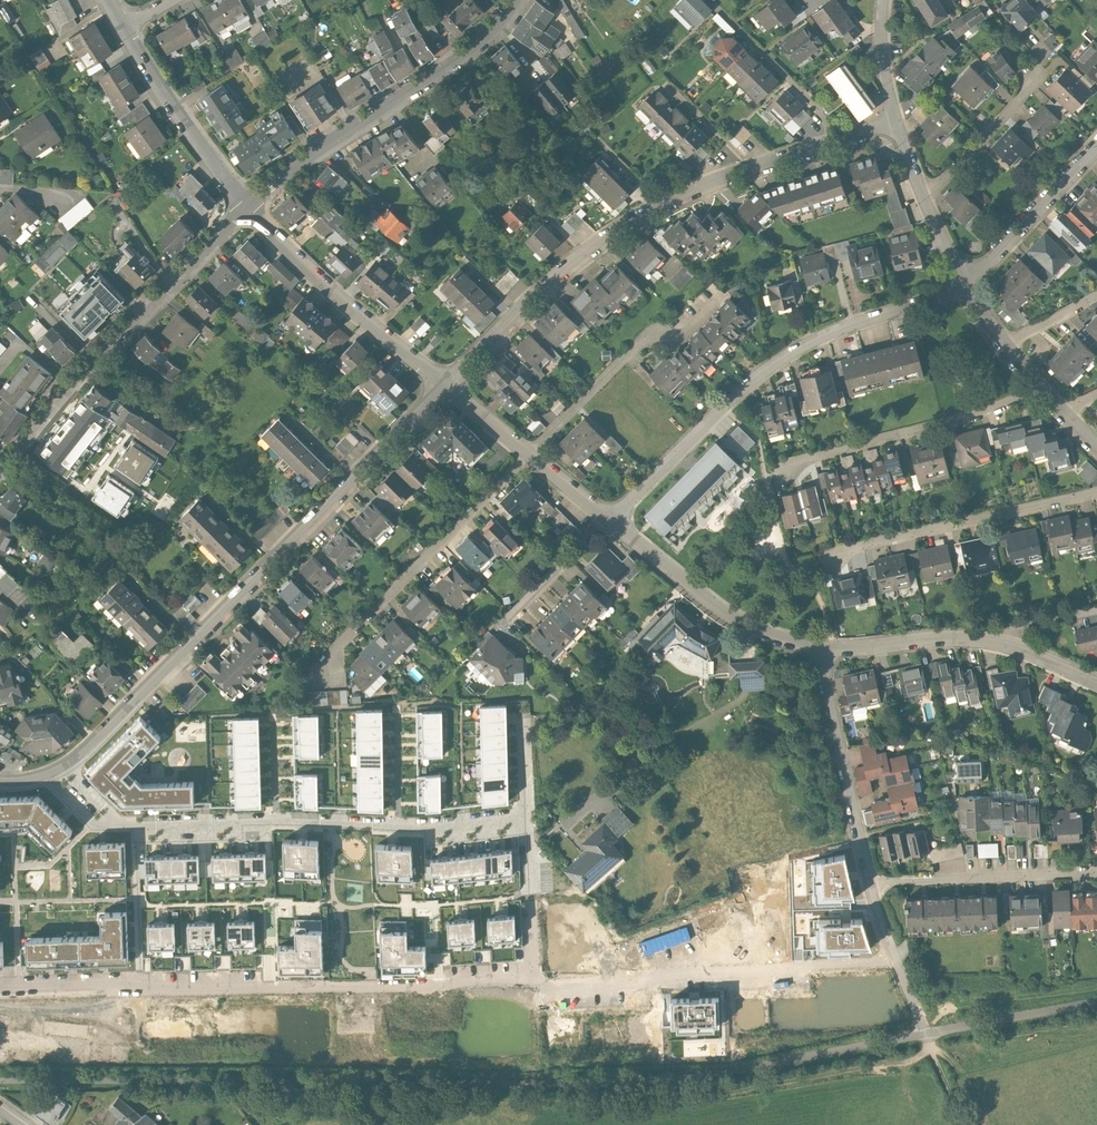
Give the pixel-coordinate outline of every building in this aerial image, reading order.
[(71,0),(55,0),(52,2),(54,6),(48,9),(61,34),(79,24),(75,17),(79,15),(71,0)] [(202,4),(219,33),(250,15),(241,0),(209,0),(202,4)] [(257,0),(248,0),(257,16),(264,12),(258,2),(257,0)] [(449,11),(456,5),(454,0),(444,0),(443,3),(449,11)] [(471,22),(485,10),(476,0),(462,0),(460,1),(456,5),(471,22)] [(544,27),(554,12),(537,0),(535,0),(525,14),(544,27)] [(572,12),(564,0),(558,0),(556,1),(565,16),(572,12)] [(701,0),(680,0),(677,4),(697,24),(711,10),(701,0)] [(757,13),(769,28),(780,20),(785,25),(797,16),(785,0),(774,0),(757,13)] [(813,13),(826,31),(836,24),(842,32),(855,23),(838,0),(830,0),(813,13)] [(929,24),(947,13),(938,0),(913,0),(929,24)] [(984,15),(992,10),(988,4),(985,0),(980,0),(976,2),(984,15)] [(994,0),(988,4),(992,10),(998,6),(994,0)] [(1028,0),(1008,0),(999,7),(1010,22),(1013,20),(1018,27),(1038,12),(1033,7),(1030,2),(1028,0)] [(5,1),(0,4),(0,8),(8,22),(15,18),(5,1)] [(655,6),(650,1),(645,6),(650,11),(655,6)] [(976,2),(961,12),(969,25),(974,21),(984,15),(976,2)] [(1033,7),(1038,12),(1039,14),(1044,10),(1038,3),(1033,7)] [(398,14),(391,18),(400,34),(404,35),(408,42),(414,38),(409,31),(418,26),(406,4),(395,10),(398,14)] [(441,18),(456,35),(471,22),(456,5),(449,11),(441,18)] [(169,21),(171,23),(183,44),(189,40),(192,46),(201,41),(188,19),(184,12),(169,21)] [(572,12),(565,16),(579,39),(585,34),(572,12)] [(969,25),(961,12),(946,21),(954,34),(962,29),(969,25)] [(728,21),(720,13),(714,19),(722,27),(728,21)] [(512,33),(543,54),(556,36),(547,29),(544,27),(525,14),(512,33)] [(188,19),(201,41),(206,38),(195,19),(194,16),(188,19)] [(200,16),(195,19),(206,38),(212,35),(200,16)] [(372,32),(383,27),(378,16),(367,21),(372,32)] [(104,37),(95,21),(67,38),(77,53),(104,37)] [(433,21),(426,24),(434,39),(441,35),(433,21)] [(969,25),(962,29),(966,35),(978,27),(974,21),(969,25)] [(56,32),(51,23),(46,25),(50,35),(56,32)] [(171,23),(156,32),(168,53),(183,44),(171,23)] [(551,23),(547,29),(556,36),(560,30),(551,23)] [(793,33),(808,55),(822,45),(806,23),(793,33)] [(855,23),(842,32),(849,41),(861,33),(855,23)] [(384,56),(394,50),(392,43),(383,27),(372,32),(375,37),(384,56)] [(252,37),(260,50),(273,43),(264,29),(252,37)] [(943,36),(955,49),(962,43),(949,30),(943,36)] [(931,32),(915,49),(936,69),(955,49),(943,36),(940,34),(937,37),(931,32)] [(1061,42),(1053,32),(1043,40),(1051,50),(1061,42)] [(408,42),(422,63),(434,54),(420,33),(414,38),(408,42)] [(714,54),(727,67),(747,46),(735,33),(723,33),(714,42),(714,54)] [(793,33),(780,43),(796,65),(808,55),(793,33)] [(1074,58),(1087,70),(1096,79),(1096,78),(1096,39),(1094,36),(1074,58)] [(104,37),(77,53),(86,69),(99,61),(114,52),(104,37)] [(377,51),(381,58),(384,56),(375,37),(368,41),(373,50),(377,51)] [(521,57),(506,39),(491,51),(506,70),(512,65),(516,69),(521,66),(516,60),(521,57)] [(213,40),(207,43),(213,54),(218,51),(213,40)] [(566,42),(556,49),(562,59),(573,52),(566,42)] [(384,56),(398,78),(415,67),(402,45),(394,50),(384,56)] [(727,67),(739,80),(760,58),(747,46),(727,67)] [(997,47),(985,56),(1003,80),(1015,71),(1009,63),(1001,52),(997,47)] [(48,59),(41,48),(31,55),(37,66),(48,59)] [(236,48),(223,55),(231,68),(244,60),(236,48)] [(905,71),(902,75),(906,79),(915,87),(916,89),(936,69),(915,49),(899,65),(905,71)] [(1001,52),(1009,63),(1013,59),(1012,57),(1005,49),(1001,52)] [(311,57),(319,70),(330,64),(321,50),(311,57)] [(599,53),(592,57),(597,66),(604,62),(599,53)] [(1017,53),(1012,57),(1013,59),(1016,62),(1021,58),(1017,53)] [(381,58),(369,65),(377,78),(382,87),(398,78),(384,56),(381,58)] [(656,69),(648,58),(643,62),(651,73),(656,69)] [(760,58),(739,80),(749,89),(769,67),(760,58)] [(822,105),(825,109),(866,79),(864,76),(861,78),(848,61),(844,63),(842,60),(827,71),(842,90),(822,105)] [(99,61),(86,69),(89,74),(91,72),(102,65),(99,61)] [(968,62),(958,72),(981,94),(991,84),(989,82),(980,73),(968,62)] [(99,76),(108,92),(130,79),(120,63),(107,71),(99,76)] [(99,76),(107,71),(102,65),(91,72),(95,79),(99,76)] [(367,84),(377,78),(369,65),(359,71),(367,84)] [(1065,66),(1045,88),(1057,99),(1069,111),(1090,90),(1088,88),(1069,70),(1065,66)] [(1073,66),(1069,70),(1088,88),(1092,84),(1083,75),(1073,66)] [(749,89),(759,99),(780,77),(769,67),(749,89)] [(985,68),(980,73),(989,82),(993,78),(985,68)] [(1096,79),(1087,70),(1083,75),(1092,84),(1096,79)] [(337,84),(350,107),(372,94),(367,84),(359,71),(337,84)] [(554,72),(542,82),(564,106),(576,96),(554,72)] [(972,104),(981,94),(958,72),(949,82),(972,104)] [(528,86),(520,75),(514,80),(522,90),(528,86)] [(203,78),(191,85),(194,91),(206,83),(203,78)] [(139,94),(130,79),(108,92),(118,107),(126,102),(139,94)] [(848,98),(862,117),(876,107),(874,104),(878,101),(866,85),(869,82),(866,79),(825,109),(828,113),(848,98)] [(915,87),(906,79),(902,83),(910,92),(915,87)] [(309,128),(337,110),(317,80),(289,99),(309,128)] [(951,87),(944,80),(936,89),(939,93),(942,90),(945,94),(951,87)] [(552,116),(564,106),(542,82),(531,92),(552,116)] [(450,94),(467,116),(480,106),(483,109),(493,101),(486,92),(482,94),(474,84),(468,88),(464,83),(450,94)] [(223,85),(200,100),(224,138),(248,122),(223,85)] [(788,87),(766,108),(783,125),(792,116),(802,106),(804,104),(788,87)] [(915,87),(910,92),(907,95),(916,106),(919,104),(925,97),(916,89),(915,87)] [(639,104),(653,118),(669,102),(667,100),(669,97),(660,88),(658,91),(654,88),(639,104)] [(929,93),(936,100),(946,110),(951,105),(939,93),(936,89),(934,88),(929,93)] [(0,91),(0,119),(6,115),(17,107),(8,94),(4,97),(0,91)] [(1049,98),(1044,104),(1056,115),(1061,110),(1053,102),(1049,98)] [(1069,111),(1057,99),(1053,102),(1061,110),(1066,115),(1069,111)] [(936,100),(926,111),(928,112),(948,132),(959,121),(946,110),(936,100)] [(143,101),(131,109),(119,118),(123,124),(135,116),(138,120),(150,112),(143,101)] [(707,101),(702,107),(707,111),(712,106),(707,101)] [(131,109),(126,102),(118,107),(114,110),(119,118),(131,109)] [(653,118),(664,129),(683,109),(677,103),(674,107),(669,102),(653,118)] [(440,103),(423,116),(436,132),(443,141),(450,135),(445,128),(454,121),(440,103)] [(1044,104),(1043,103),(1026,119),(1039,131),(1043,135),(1059,118),(1056,115),(1044,104)] [(911,111),(920,120),(928,112),(926,111),(919,104),(916,106),(911,111)] [(812,116),(802,106),(792,116),(802,126),(812,116)] [(676,141),(692,125),(687,120),(690,116),(683,109),(664,129),(676,141)] [(60,137),(43,112),(14,132),(31,158),(60,137)] [(125,130),(134,142),(159,124),(150,112),(138,120),(125,130)] [(935,146),(948,132),(928,112),(920,120),(918,122),(922,127),(919,130),(935,146)] [(248,173),(280,151),(278,148),(297,136),(297,135),(286,119),(282,113),(256,129),(259,133),(230,152),(237,163),(240,161),(248,173)] [(0,119),(0,128),(10,122),(6,115),(0,119)] [(291,115),(286,119),(297,135),(302,132),(291,115)] [(1025,131),(1032,138),(1039,131),(1026,119),(1020,126),(1025,131)] [(676,141),(689,154),(700,144),(709,135),(695,121),(692,125),(676,141)] [(376,133),(392,160),(419,147),(419,143),(402,122),(393,127),(391,124),(376,133)] [(609,123),(601,127),(605,135),(613,130),(609,123)] [(168,137),(159,124),(134,142),(143,155),(168,137)] [(742,124),(728,138),(737,148),(752,134),(742,124)] [(1020,136),(1008,124),(990,144),(1001,155),(1008,162),(1018,152),(1024,158),(1033,148),(1020,136)] [(1020,136),(1033,148),(1038,144),(1032,138),(1025,131),(1020,136)] [(445,143),(443,141),(436,132),(425,141),(434,152),(445,143)] [(367,175),(392,160),(376,133),(346,150),(352,162),(357,159),(367,175)] [(790,133),(786,137),(791,142),(795,138),(790,133)] [(689,154),(685,157),(694,166),(694,167),(709,153),(700,144),(689,154)] [(108,161),(103,151),(94,156),(99,165),(108,161)] [(875,153),(849,162),(855,181),(860,180),(865,197),(883,191),(896,186),(889,164),(879,168),(875,153)] [(601,154),(581,173),(593,185),(612,165),(601,154)] [(1008,162),(1001,155),(996,160),(1006,169),(1011,164),(1008,162)] [(694,166),(685,157),(679,164),(687,172),(694,166)] [(416,179),(438,207),(457,192),(435,164),(416,179)] [(327,165),(317,176),(343,198),(348,192),(342,187),(346,182),(327,165)] [(612,165),(593,185),(605,196),(623,176),(612,165)] [(804,177),(813,206),(848,195),(839,165),(804,177)] [(0,168),(0,170),(0,182),(13,183),(14,169),(0,168)] [(189,197),(202,185),(204,184),(191,169),(189,172),(187,170),(170,187),(171,189),(180,200),(182,203),(189,197)] [(623,176),(605,196),(615,207),(618,204),(626,195),(634,187),(623,176)] [(791,214),(813,206),(804,177),(762,190),(779,209),(781,212),(789,209),(791,214)] [(1093,178),(1072,200),(1096,224),(1096,223),(1096,182),(1093,178)] [(951,202),(947,207),(962,221),(978,205),(954,182),(942,194),(951,202)] [(189,197),(204,212),(217,200),(202,185),(189,197)] [(896,186),(883,191),(895,227),(911,222),(906,206),(903,207),(896,186)] [(779,209),(762,190),(759,187),(752,194),(749,195),(738,206),(741,209),(750,218),(760,227),(779,209)] [(180,200),(171,189),(167,193),(176,204),(180,200)] [(273,208),(291,229),(300,221),(296,217),(306,209),(310,205),(295,189),(273,208)] [(13,239),(39,214),(27,202),(15,190),(1,204),(0,205),(0,226),(13,239)] [(117,196),(126,210),(130,207),(121,194),(117,196)] [(631,200),(626,195),(618,204),(622,208),(631,200)] [(64,231),(67,229),(94,207),(85,196),(55,221),(64,231)] [(150,205),(154,209),(163,199),(160,196),(150,205)] [(533,210),(519,196),(498,217),(507,227),(512,222),(516,226),(533,210)] [(157,235),(173,251),(194,230),(163,199),(154,209),(168,224),(157,235)] [(1088,233),(1096,224),(1072,200),(1063,209),(1088,233)] [(330,202),(320,213),(335,228),(338,224),(346,216),(330,202)] [(311,204),(310,205),(306,209),(316,218),(320,213),(311,204)] [(130,207),(126,210),(130,216),(136,212),(132,205),(130,207)] [(381,213),(375,221),(377,223),(398,241),(410,226),(399,216),(387,207),(381,213)] [(375,221),(381,213),(375,208),(364,220),(373,228),(377,223),(375,221)] [(674,219),(662,231),(688,258),(696,250),(704,258),(714,247),(717,250),(724,244),(727,247),(743,231),(722,211),(717,216),(712,211),(705,218),(695,208),(685,218),(682,214),(675,221),(674,219)] [(745,224),(750,218),(741,209),(735,214),(745,224)] [(1075,246),(1088,233),(1063,209),(1050,222),(1075,246)] [(575,211),(562,224),(571,233),(584,219),(579,214),(575,211)] [(399,216),(410,226),(412,228),(415,224),(402,212),(399,216)] [(335,228),(320,213),(316,218),(310,224),(325,238),(328,236),(335,228)] [(894,235),(915,229),(913,221),(911,222),(895,227),(891,228),(894,235)] [(535,248),(552,231),(543,222),(526,239),(535,248)] [(363,240),(346,224),(342,228),(338,224),(335,228),(347,239),(360,252),(363,249),(359,244),(363,240)] [(340,247),(342,244),(347,239),(335,228),(328,236),(340,247)] [(87,249),(67,229),(64,231),(32,259),(51,277),(58,270),(62,274),(87,249)] [(892,253),(918,246),(917,243),(919,242),(915,229),(894,235),(888,237),(892,253)] [(1064,249),(1043,229),(1026,246),(1044,264),(1052,272),(1066,258),(1069,255),(1064,249)] [(552,231),(535,248),(544,257),(561,239),(552,231)] [(647,233),(626,253),(647,274),(667,253),(647,233)] [(247,238),(233,251),(253,271),(267,257),(247,238)] [(115,271),(136,251),(125,239),(117,247),(125,255),(112,267),(115,271)] [(853,258),(849,244),(848,240),(836,243),(839,257),(840,261),(853,258)] [(858,279),(885,273),(876,240),(859,244),(858,241),(849,244),(853,258),(858,279)] [(10,253),(0,243),(0,263),(10,253)] [(824,246),(825,251),(827,260),(839,257),(836,243),(824,246)] [(340,247),(327,261),(345,276),(354,266),(360,260),(357,257),(342,244),(340,247)] [(918,246),(892,253),(893,256),(890,256),(894,272),(923,264),(918,246)] [(1069,255),(1066,258),(1071,264),(1076,264),(1081,259),(1068,246),(1064,249),(1069,255)] [(133,289),(154,270),(146,261),(149,259),(143,253),(141,256),(136,251),(115,271),(133,289)] [(370,270),(377,262),(383,255),(378,251),(369,260),(365,265),(370,270)] [(825,251),(800,257),(807,285),(831,279),(827,260),(825,251)] [(360,260),(354,266),(360,271),(365,265),(369,260),(360,252),(357,257),(360,260)] [(1036,273),(1018,255),(1004,270),(1029,293),(1043,279),(1036,273)] [(294,274),(277,257),(268,266),(285,283),(294,274)] [(223,259),(207,275),(225,293),(233,285),(235,286),(243,279),(223,259)] [(600,277),(622,300),(630,292),(634,296),(643,287),(631,275),(621,265),(617,261),(600,277)] [(358,284),(375,298),(394,276),(377,262),(370,270),(358,284)] [(624,262),(621,265),(631,275),(634,271),(624,262)] [(684,263),(669,279),(680,289),(695,274),(684,263)] [(1052,272),(1044,264),(1036,273),(1043,279),(1047,283),(1055,275),(1052,272)] [(470,274),(461,265),(440,286),(450,295),(470,274)] [(513,267),(495,284),(505,294),(522,276),(513,267)] [(49,313),(79,342),(122,297),(92,268),(49,313)] [(427,274),(421,269),(417,275),(422,280),(427,274)] [(1015,308),(1029,293),(1004,270),(990,284),(1005,298),(1015,308)] [(600,277),(595,273),(571,298),(579,307),(594,321),(598,325),(607,316),(605,313),(612,306),(614,308),(622,300),(600,277)] [(294,274),(285,283),(281,288),(287,293),(293,287),(300,279),(294,274)] [(470,274),(450,295),(459,304),(479,284),(470,274)] [(394,276),(375,298),(390,311),(399,300),(408,289),(394,276)] [(791,279),(766,285),(772,309),(779,308),(781,313),(791,311),(790,307),(790,305),(797,303),(792,281),(791,279)] [(790,305),(790,307),(805,303),(799,279),(792,281),(797,303),(790,305)] [(185,297),(205,317),(218,305),(198,284),(185,297)] [(479,284),(459,304),(468,313),(488,292),(479,284)] [(288,313),(303,295),(293,287),(287,293),(278,304),(288,313)] [(408,289),(399,300),(405,305),(414,294),(408,289)] [(488,292),(468,313),(476,321),(491,305),(496,300),(488,292)] [(721,303),(722,307),(740,326),(751,315),(730,294),(721,303)] [(320,310),(303,295),(288,313),(284,318),(301,333),(320,310)] [(24,307),(19,297),(9,302),(13,311),(24,307)] [(1017,310),(1015,308),(1005,298),(999,304),(1011,317),(1017,310)] [(554,300),(534,320),(558,344),(578,323),(568,314),(554,300)] [(498,313),(491,305),(476,321),(472,325),(480,332),(498,313)] [(594,321),(579,307),(575,312),(585,322),(589,326),(594,321)] [(711,318),(732,339),(743,328),(740,326),(722,307),(711,318)] [(585,322),(575,312),(572,309),(568,314),(578,323),(581,326),(585,322)] [(175,310),(161,329),(184,346),(198,328),(197,327),(175,310)] [(320,310),(301,333),(316,346),(336,324),(320,310)] [(1096,311),(1083,324),(1096,337),(1096,311)] [(420,315),(411,325),(421,336),(431,326),(420,315)] [(711,318),(701,328),(723,349),(724,350),(734,340),(732,339),(711,318)] [(29,328),(35,340),(47,328),(38,319),(29,328)] [(197,327),(198,328),(210,337),(215,331),(202,321),(197,327)] [(43,341),(62,361),(74,349),(51,325),(47,328),(35,340),(39,346),(43,341)] [(260,326),(250,337),(266,352),(276,340),(260,326)] [(349,335),(339,326),(328,338),(332,341),(328,345),(335,352),(349,335)] [(690,338),(691,339),(712,360),(723,349),(701,328),(701,327),(690,338)] [(160,347),(144,331),(131,343),(147,360),(151,356),(160,347)] [(444,336),(440,332),(430,341),(435,346),(444,336)] [(1087,346),(1072,332),(1044,361),(1065,382),(1094,353),(1087,346)] [(529,333),(516,346),(534,364),(540,370),(541,369),(553,356),(547,351),(529,333)] [(369,349),(357,337),(336,359),(348,371),(369,349)] [(1094,353),(1096,356),(1096,337),(1087,346),(1094,353)] [(880,347),(889,384),(926,375),(917,338),(880,347)] [(680,349),(700,368),(703,371),(713,361),(712,360),(691,339),(680,349)] [(547,351),(553,356),(557,360),(561,356),(552,347),(547,351)] [(889,384),(880,347),(842,357),(843,359),(846,373),(852,394),(889,384)] [(678,348),(668,359),(689,380),(700,368),(680,349),(678,348)] [(602,349),(602,359),(611,359),(611,349),(602,349)] [(449,360),(451,353),(441,350),(439,358),(449,360)] [(516,364),(504,352),(484,373),(500,388),(508,380),(516,372),(512,368),(516,364)] [(4,395),(22,409),(50,372),(26,353),(0,386),(0,392),(4,395)] [(154,356),(151,356),(147,360),(158,368),(163,362),(154,356)] [(167,357),(163,362),(158,368),(172,379),(181,367),(167,357)] [(666,357),(650,373),(657,380),(673,396),(689,380),(668,359),(666,357)] [(840,374),(846,373),(843,359),(836,360),(840,374)] [(380,362),(360,383),(372,395),(392,374),(380,362)] [(651,386),(657,380),(650,373),(640,363),(635,369),(651,386)] [(524,364),(516,372),(508,380),(526,397),(539,384),(530,375),(533,373),(524,364)] [(540,370),(534,364),(530,368),(540,378),(546,373),(541,369),(540,370)] [(837,392),(831,365),(829,364),(821,366),(819,364),(812,366),(811,369),(803,371),(801,373),(807,399),(810,409),(812,409),(820,407),(822,409),(830,407),(831,405),(838,403),(840,401),(837,392)] [(409,390),(392,374),(372,395),(389,411),(409,390)] [(512,412),(526,397),(508,380),(500,388),(494,394),(512,412)] [(93,381),(81,395),(100,409),(110,396),(93,381)] [(791,390),(792,396),(798,394),(795,381),(779,384),(781,392),(791,390)] [(778,400),(776,393),(775,390),(765,393),(767,403),(778,400)] [(776,393),(778,400),(783,427),(798,424),(792,396),(791,390),(781,392),(776,393)] [(844,390),(837,392),(840,401),(841,405),(847,403),(844,390)] [(0,412),(0,436),(7,441),(28,413),(22,409),(4,395),(0,400),(0,405),(3,408),(0,412)] [(100,409),(81,395),(71,408),(49,437),(36,453),(69,479),(115,420),(100,409)] [(557,395),(548,405),(557,415),(567,405),(557,395)] [(110,396),(100,409),(115,420),(136,434),(165,454),(175,439),(110,396)] [(810,409),(807,399),(801,401),(804,414),(811,413),(810,409)] [(783,427),(778,400),(767,403),(763,403),(766,415),(771,436),(785,433),(783,427)] [(758,417),(766,415),(763,403),(763,401),(754,403),(758,417)] [(449,415),(422,443),(423,444),(438,459),(451,445),(460,453),(474,440),(449,415)] [(573,428),(595,449),(605,438),(607,436),(604,434),(585,415),(573,428)] [(536,435),(546,426),(536,416),(526,426),(536,435)] [(1034,458),(1050,454),(1046,438),(1049,438),(1044,416),(1025,421),(1030,443),(1034,458)] [(278,417),(261,434),(271,444),(288,427),(278,417)] [(1012,448),(1030,443),(1025,421),(998,427),(1002,441),(1010,439),(1012,448)] [(749,449),(757,439),(739,424),(731,433),(749,449)] [(984,426),(954,434),(959,451),(963,467),(981,463),(979,457),(991,454),(988,445),(984,428),(984,426)] [(990,426),(984,428),(988,445),(995,444),(991,429),(990,426)] [(288,427),(271,444),(280,454),(298,436),(288,427)] [(1002,441),(998,427),(991,429),(995,444),(995,448),(1003,446),(1002,441)] [(573,428),(560,440),(582,462),(595,449),(573,428)] [(360,441),(350,431),(331,451),(341,460),(360,441)] [(607,436),(605,438),(617,451),(623,446),(607,431),(604,434),(607,436)] [(1046,438),(1050,454),(1069,450),(1068,444),(1062,445),(1060,435),(1049,438),(1046,438)] [(298,436),(280,454),(290,463),(307,445),(298,436)] [(331,438),(326,443),(331,448),(337,443),(331,438)] [(742,461),(718,438),(644,511),(668,535),(742,461)] [(474,440),(460,453),(468,462),(482,449),(474,440)] [(943,441),(912,448),(918,474),(921,484),(952,476),(943,441)] [(159,459),(133,442),(126,453),(117,467),(143,484),(159,459)] [(442,463),(438,459),(423,444),(418,449),(422,453),(418,457),(433,472),(442,463)] [(307,445),(290,463),(300,473),(317,455),(307,445)] [(874,459),(879,457),(876,448),(865,451),(868,461),(874,459)] [(884,451),(885,456),(891,479),(904,476),(897,448),(884,451)] [(1073,465),(1069,450),(1050,454),(1054,470),(1073,465)] [(963,467),(959,451),(951,453),(954,469),(963,467)] [(413,452),(394,470),(414,490),(433,472),(418,457),(413,452)] [(843,467),(850,465),(855,464),(853,454),(841,457),(843,467)] [(317,455),(300,473),(312,485),(330,468),(317,455)] [(874,459),(875,464),(881,486),(892,484),(891,479),(885,456),(879,457),(874,459)] [(1088,459),(1081,466),(1084,469),(1079,473),(1089,484),(1096,477),(1096,468),(1088,459)] [(582,480),(587,475),(572,461),(568,467),(582,480)] [(850,465),(851,469),(857,492),(869,489),(863,467),(862,462),(855,464),(850,465)] [(875,464),(863,467),(869,489),(870,494),(882,491),(881,486),(875,464)] [(840,472),(839,467),(825,471),(829,487),(832,499),(845,496),(840,472)] [(851,469),(840,472),(845,496),(847,500),(858,498),(857,492),(851,469)] [(394,470),(376,488),(380,491),(390,501),(396,508),(414,490),(394,470)] [(829,487),(825,471),(818,472),(822,488),(829,487)] [(921,484),(918,474),(910,476),(914,491),(922,489),(921,484)] [(135,494),(109,477),(101,489),(92,502),(118,519),(135,494)] [(524,477),(500,501),(503,503),(514,514),(522,505),(524,507),(528,503),(535,510),(540,504),(546,499),(536,489),(533,492),(527,487),(531,483),(524,477)] [(799,487),(799,490),(806,517),(823,513),(819,499),(815,483),(799,487)] [(10,484),(0,496),(0,498),(1,499),(0,501),(0,512),(10,521),(17,512),(15,510),(25,498),(10,484)] [(799,490),(783,494),(788,509),(791,523),(807,519),(806,517),(799,490)] [(386,506),(390,501),(380,491),(376,495),(386,506)] [(371,499),(381,510),(386,506),(376,495),(371,499)] [(199,497),(178,518),(203,543),(223,521),(199,497)] [(824,498),(819,499),(823,513),(823,515),(828,514),(824,498)] [(371,499),(352,518),(375,541),(394,522),(381,510),(371,499)] [(546,499),(540,504),(549,513),(555,508),(546,499)] [(251,531),(260,539),(290,509),(281,501),(251,531)] [(514,514),(503,503),(497,510),(508,522),(515,515),(514,514)] [(549,513),(547,516),(572,541),(581,531),(556,506),(555,508),(549,513)] [(791,523),(788,509),(782,510),(786,527),(792,526),(791,523)] [(1067,514),(1046,519),(1050,533),(1055,558),(1059,557),(1058,549),(1074,545),(1068,520),(1067,514)] [(1087,515),(1068,520),(1074,545),(1076,553),(1095,548),(1089,524),(1087,515)] [(497,518),(484,531),(494,541),(502,550),(506,553),(519,540),(511,532),(497,518)] [(1050,533),(1046,519),(1040,520),(1043,534),(1050,533)] [(223,521),(203,543),(231,570),(252,549),(223,521)] [(4,553),(14,531),(0,524),(0,551),(4,553)] [(341,527),(322,546),(345,568),(364,549),(341,527)] [(511,532),(519,540),(522,543),(526,538),(516,528),(511,532)] [(1034,528),(1009,534),(1008,530),(996,532),(1000,548),(1005,546),(1010,565),(1041,557),(1034,528)] [(992,534),(959,542),(964,563),(967,576),(999,568),(992,534)] [(467,535),(455,547),(480,572),(492,560),(478,546),(467,535)] [(478,546),(492,560),(497,555),(489,546),(484,541),(478,546)] [(502,550),(494,541),(489,546),(497,555),(502,550)] [(964,563),(959,542),(953,543),(957,558),(958,564),(964,563)] [(606,544),(585,566),(609,589),(624,573),(630,568),(623,561),(606,544)] [(946,544),(917,551),(920,566),(924,581),(954,573),(950,559),(946,544)] [(47,548),(35,564),(47,573),(59,557),(47,548)] [(920,566),(917,551),(911,552),(915,567),(920,566)] [(904,552),(889,556),(896,589),(912,585),(909,570),(905,554),(904,552)] [(905,554),(909,570),(915,569),(915,567),(911,552),(905,554)] [(629,554),(623,561),(630,568),(624,573),(630,579),(642,567),(629,554)] [(312,555),(300,568),(322,590),(334,577),(329,572),(312,555)] [(893,589),(896,589),(889,556),(873,559),(874,563),(877,577),(882,598),(894,596),(893,589)] [(957,558),(950,559),(954,573),(960,572),(958,564),(957,558)] [(458,560),(454,564),(464,574),(469,570),(458,560)] [(877,577),(874,563),(868,565),(870,574),(871,578),(877,577)] [(464,574),(454,564),(435,583),(443,590),(458,605),(476,586),(464,574)] [(334,566),(329,572),(334,577),(340,583),(346,578),(334,566)] [(0,575),(0,586),(7,593),(18,582),(6,570),(0,575)] [(861,572),(829,579),(836,607),(867,600),(866,597),(861,576),(861,572)] [(870,574),(861,576),(866,597),(874,595),(871,578),(870,574)] [(98,599),(106,606),(126,586),(118,579),(98,599)] [(301,588),(292,579),(279,591),(300,611),(308,603),(309,605),(314,600),(311,598),(301,588)] [(571,591),(595,615),(596,616),(608,605),(599,596),(582,580),(571,591)] [(438,596),(443,590),(435,583),(433,581),(428,586),(438,596)] [(18,582),(7,593),(21,607),(29,607),(36,600),(18,582)] [(306,583),(301,588),(311,598),(316,593),(306,583)] [(106,606),(114,615),(136,593),(132,589),(130,591),(126,586),(106,606)] [(444,611),(420,587),(401,606),(402,607),(413,618),(421,626),(429,619),(432,622),(444,611)] [(562,601),(585,625),(595,615),(571,591),(562,601)] [(599,596),(608,605),(609,606),(614,601),(604,592),(599,596)] [(122,622),(142,602),(138,598),(140,597),(136,593),(114,615),(122,622)] [(191,594),(171,612),(180,621),(190,611),(199,603),(191,594)] [(0,600),(0,622),(5,625),(13,609),(0,600)] [(551,612),(574,636),(585,625),(562,601),(551,612)] [(698,625),(675,601),(672,601),(670,602),(667,605),(667,607),(667,609),(660,616),(657,613),(639,632),(629,642),(637,651),(640,647),(641,649),(642,651),(644,653),(647,655),(650,655),(653,655),(654,654),(659,659),(672,646),(678,644),(710,661),(723,638),(698,625)] [(142,602),(122,622),(148,648),(168,628),(142,602)] [(300,631),(299,628),(273,603),(265,612),(267,614),(263,620),(266,623),(284,642),(293,636),(295,638),(300,631)] [(413,618),(402,607),(398,612),(402,616),(408,622),(413,618)] [(267,614),(265,612),(260,608),(252,617),(262,626),(266,623),(263,620),(267,614)] [(196,618),(190,611),(180,621),(186,627),(196,618)] [(83,617),(78,612),(74,616),(79,621),(83,617)] [(541,622),(564,646),(574,636),(551,612),(541,622)] [(408,622),(402,616),(397,621),(412,636),(417,631),(408,622)] [(382,629),(403,650),(415,639),(412,636),(397,621),(393,617),(382,629)] [(240,638),(231,648),(254,671),(276,649),(253,627),(251,630),(243,622),(234,632),(240,638)] [(541,622),(529,634),(553,658),(564,646),(541,622)] [(94,644),(81,631),(73,640),(57,624),(45,636),(75,664),(94,644)] [(1073,629),(1078,652),(1092,648),(1095,660),(1096,659),(1096,624),(1073,629)] [(620,641),(625,646),(629,642),(639,632),(634,627),(620,641)] [(371,639),(392,661),(403,650),(382,629),(371,639)] [(480,647),(492,635),(487,630),(475,643),(480,647)] [(515,653),(493,634),(492,635),(480,647),(470,658),(471,659),(467,663),(476,672),(480,669),(493,682),(504,682),(507,679),(515,678),(515,681),(524,681),(523,656),(516,656),(515,653)] [(361,653),(381,674),(392,661),(371,639),(359,651),(361,653)] [(244,680),(254,671),(231,648),(221,658),(214,651),(203,662),(219,678),(233,692),(244,680)] [(381,674),(361,653),(351,663),(359,670),(352,677),(365,689),(381,674)] [(30,660),(26,655),(21,660),(26,664),(30,660)] [(110,691),(110,692),(125,677),(124,676),(115,666),(105,657),(95,667),(94,665),(87,672),(92,677),(94,676),(100,682),(110,691)] [(121,662),(129,671),(134,666),(125,658),(121,662)] [(747,660),(730,661),(731,677),(748,676),(767,675),(765,659),(747,660)] [(939,676),(935,662),(935,660),(928,662),(932,677),(939,676)] [(953,693),(947,666),(946,660),(935,662),(939,676),(942,695),(953,693)] [(1,702),(6,701),(7,704),(25,699),(18,672),(16,672),(15,669),(12,670),(9,661),(0,664),(0,702),(1,702)] [(115,666),(124,676),(129,671),(121,662),(120,661),(115,666)] [(921,662),(897,667),(904,696),(927,690),(921,662)] [(960,663),(947,666),(953,693),(955,700),(967,698),(961,670),(960,663)] [(642,674),(648,667),(644,664),(637,671),(642,674)] [(972,665),(973,667),(976,681),(983,679),(980,664),(972,665)] [(857,671),(865,705),(880,702),(877,690),(872,667),(857,671)] [(973,667),(961,670),(967,698),(969,705),(980,702),(976,681),(973,667)] [(988,688),(993,687),(990,673),(998,671),(997,667),(985,669),(988,688)] [(998,671),(990,673),(993,687),(997,706),(1007,705),(1009,717),(1035,712),(1027,675),(1017,676),(1015,668),(998,671)] [(890,669),(880,671),(884,687),(893,685),(890,669)] [(857,671),(841,674),(848,701),(849,709),(865,705),(857,671)] [(96,686),(83,674),(79,678),(81,680),(96,695),(100,691),(96,686)] [(233,692),(219,678),(215,682),(236,703),(252,688),(244,680),(233,692)] [(96,695),(81,680),(65,695),(87,717),(102,701),(96,695)] [(110,691),(100,682),(96,686),(100,691),(105,695),(110,691)] [(207,692),(197,683),(179,702),(189,711),(207,692)] [(1072,696),(1043,684),(1037,699),(1046,704),(1047,717),(1052,719),(1049,728),(1069,737),(1067,742),(1085,749),(1091,738),(1089,729),(1084,727),(1087,720),(1086,714),(1075,709),(1077,705),(1070,701),(1072,696)] [(884,688),(877,690),(880,702),(881,704),(888,702),(884,688)] [(347,689),(307,692),(308,704),(348,702),(347,689)] [(178,706),(168,696),(154,710),(164,719),(178,706)] [(850,712),(849,709),(848,701),(837,703),(840,714),(850,712)] [(507,717),(506,704),(480,705),(481,718),(507,717)] [(383,721),(382,708),(357,709),(357,716),(357,722),(383,721)] [(443,714),(442,708),(417,710),(417,723),(443,722),(443,714)] [(54,710),(23,715),(14,728),(25,737),(19,746),(29,752),(28,753),(33,756),(36,753),(52,750),(74,731),(54,710)] [(443,714),(443,722),(443,736),(444,749),(418,751),(418,767),(441,766),(442,782),(443,799),(462,798),(484,797),(483,784),(483,770),(482,757),(482,744),(481,731),(481,718),(480,712),(463,713),(443,714)] [(319,718),(319,713),(293,714),(293,727),(319,726),(319,718)] [(128,728),(87,770),(93,776),(116,799),(122,805),(158,804),(169,803),(179,803),(195,802),(194,780),(143,781),(136,775),(132,780),(125,772),(161,735),(160,733),(141,715),(128,728)] [(260,729),(259,716),(234,717),(234,729),(260,729)] [(290,732),(290,716),(278,716),(278,732),(290,732)] [(357,716),(319,718),(319,726),(320,740),(320,753),(294,754),(295,771),(318,770),(319,786),(319,803),(338,802),(360,801),(360,788),(359,775),(359,762),(358,748),(358,735),(357,722),(357,716)] [(163,729),(160,733),(161,735),(125,772),(132,780),(136,775),(143,781),(194,780),(195,802),(204,802),(210,802),(208,717),(172,720),(163,729)] [(234,717),(208,717),(210,802),(210,805),(222,805),(236,805),(236,792),(235,780),(235,767),(235,754),(234,742),(234,729),(234,717)] [(507,730),(507,717),(481,718),(481,731),(507,730)] [(383,734),(383,721),(357,722),(358,735),(383,734)] [(0,726),(0,739),(5,743),(14,730),(3,722),(2,723),(0,726)] [(443,736),(443,722),(417,723),(418,737),(443,736)] [(320,740),(319,726),(293,727),(294,741),(320,740)] [(962,735),(959,728),(952,731),(955,738),(962,735)] [(260,741),(260,729),(234,729),(234,742),(260,741)] [(507,743),(507,730),(481,731),(482,744),(507,743)] [(384,747),(383,734),(358,735),(358,748),(384,747)] [(444,749),(443,736),(418,737),(418,751),(444,749)] [(320,753),(320,740),(294,741),(294,754),(320,753)] [(260,754),(260,741),(234,742),(235,754),(260,754)] [(954,744),(943,741),(941,751),(951,754),(954,744)] [(508,756),(507,743),(482,744),(482,757),(508,756)] [(867,778),(882,775),(880,769),(888,767),(886,757),(885,750),(876,752),(874,743),(860,746),(864,765),(867,778)] [(384,761),(384,747),(358,748),(359,762),(384,761)] [(14,748),(11,753),(21,760),(24,755),(14,748)] [(0,755),(0,756),(4,759),(7,758),(11,753),(7,750),(2,751),(0,755)] [(903,753),(886,757),(888,767),(880,769),(882,775),(884,785),(913,779),(911,773),(907,774),(903,753)] [(261,766),(260,754),(235,754),(235,767),(261,766)] [(508,769),(508,756),(482,757),(483,770),(508,769)] [(980,760),(954,761),(955,779),(955,783),(981,781),(980,760)] [(385,774),(384,761),(359,762),(359,775),(385,774)] [(870,793),(867,778),(864,765),(852,767),(858,795),(870,793)] [(261,779),(261,766),(235,767),(235,780),(261,779)] [(442,782),(441,766),(418,767),(419,783),(442,782)] [(509,783),(508,769),(483,770),(483,784),(509,783)] [(319,786),(318,770),(295,771),(295,787),(319,786)] [(385,787),(385,774),(359,775),(360,788),(385,787)] [(261,791),(261,779),(235,780),(236,792),(261,791)] [(884,785),(887,797),(895,796),(898,811),(916,807),(911,787),(914,786),(913,779),(884,785)] [(443,799),(442,782),(419,783),(419,799),(443,799)] [(509,796),(509,783),(483,784),(484,797),(509,796)] [(319,803),(319,786),(295,787),(296,803),(319,803)] [(386,800),(385,787),(360,788),(360,801),(386,800)] [(262,804),(261,791),(236,792),(236,805),(262,804)] [(960,828),(989,827),(987,799),(987,795),(959,796),(960,828)] [(72,829),(59,816),(38,796),(2,797),(0,797),(0,825),(27,824),(54,849),(66,836),(72,829)] [(899,818),(898,811),(895,796),(887,797),(868,801),(873,824),(899,818)] [(999,798),(987,799),(989,827),(989,833),(998,833),(1001,833),(1000,801),(999,798)] [(1013,800),(1000,801),(1001,833),(1001,835),(1004,835),(1014,834),(1013,801),(1013,800)] [(1027,836),(1026,803),(1026,800),(1013,801),(1014,834),(1014,837),(1024,836),(1027,836)] [(1027,836),(1027,838),(1031,838),(1040,838),(1039,802),(1026,803),(1027,836)] [(599,819),(603,823),(616,837),(632,822),(616,804),(599,819)] [(1070,808),(1050,809),(1052,830),(1055,830),(1055,841),(1077,840),(1077,829),(1081,829),(1080,810),(1070,811),(1070,808)] [(582,887),(620,852),(611,841),(616,837),(603,823),(583,841),(589,847),(583,853),(572,862),(574,864),(567,870),(582,887)] [(923,829),(904,833),(909,854),(910,857),(928,852),(923,829)] [(897,857),(909,854),(904,833),(903,830),(891,833),(897,857)] [(414,832),(378,833),(380,869),(416,868),(414,832)] [(897,857),(891,833),(877,836),(883,860),(897,857)] [(320,835),(284,837),(285,873),(321,871),(320,835)] [(106,842),(86,843),(87,855),(87,874),(126,873),(125,841),(106,842)] [(928,849),(931,862),(963,854),(960,841),(928,849)] [(499,843),(486,844),(487,869),(500,869),(499,843)] [(513,843),(499,843),(500,869),(513,869),(513,843)] [(460,844),(447,845),(448,871),(460,870),(460,844)] [(473,844),(460,844),(460,870),(474,870),(473,844)] [(486,844),(473,844),(474,870),(487,869),(486,844)] [(997,844),(978,844),(978,856),(997,856),(997,844)] [(1046,844),(1033,844),(1034,857),(1047,857),(1046,844)] [(447,845),(433,845),(434,871),(448,871),(447,845)] [(1023,845),(1007,845),(1007,858),(1023,858),(1023,845)] [(337,848),(337,861),(350,862),(350,848),(337,848)] [(266,851),(253,852),(253,877),(267,877),(267,872),(266,858),(266,851)] [(226,852),(213,853),(213,860),(213,874),(214,879),(227,878),(226,852)] [(239,852),(226,852),(227,878),(240,878),(239,852)] [(253,852),(239,852),(240,878),(253,877),(253,852)] [(172,854),(159,855),(160,880),(173,880),(172,854)] [(186,854),(172,854),(173,880),(186,880),(186,854)] [(199,854),(186,854),(186,880),(200,879),(200,874),(199,860),(199,854)] [(814,862),(815,903),(843,901),(843,899),(855,898),(845,854),(814,862)] [(159,855),(146,855),(146,862),(147,876),(147,881),(160,880),(159,855)] [(1067,888),(1052,888),(1052,912),(1053,925),(1057,925),(1068,925),(1067,894),(1067,888)] [(1039,893),(1008,894),(1009,907),(1010,929),(1041,927),(1040,909),(1039,893)] [(1096,926),(1096,893),(1067,894),(1068,925),(1069,927),(1096,926)] [(920,898),(905,899),(907,930),(997,925),(996,894),(981,895),(951,896),(920,898)] [(725,906),(668,928),(674,943),(680,941),(685,956),(742,935),(733,910),(727,912),(725,906)] [(1047,909),(1040,909),(1041,927),(1041,937),(1048,936),(1048,933),(1048,912),(1047,909)] [(516,910),(502,911),(503,936),(516,936),(516,930),(516,910)] [(102,934),(26,937),(27,954),(28,965),(54,964),(109,962),(129,961),(127,911),(114,911),(105,911),(105,921),(101,922),(102,934)] [(475,911),(462,912),(463,938),(476,937),(476,932),(475,911)] [(502,911),(489,911),(489,931),(490,937),(503,936),(502,911)] [(409,939),(408,912),(381,913),(383,967),(405,966),(427,965),(426,938),(409,939)] [(462,912),(449,912),(449,933),(450,938),(463,938),(462,912)] [(1053,925),(1052,912),(1048,912),(1048,933),(1057,933),(1057,925),(1053,925)] [(322,915),(295,916),(296,943),(279,943),(280,970),(303,969),(324,969),(322,915)] [(237,919),(228,920),(229,940),(229,945),(242,945),(242,919),(237,919)] [(246,919),(242,919),(242,945),(255,945),(255,939),(254,919),(246,919)] [(840,920),(819,920),(819,927),(815,928),(817,951),(828,949),(828,955),(850,954),(850,949),(871,948),(862,919),(851,919),(851,922),(840,923),(840,920)] [(206,921),(201,921),(202,947),(215,946),(215,941),(215,920),(206,921)] [(198,921),(188,921),(189,941),(189,947),(202,947),(201,921),(198,921)] [(157,922),(148,923),(149,942),(149,948),(162,948),(161,922),(157,922)] [(166,922),(161,922),(162,948),(176,947),(175,941),(175,922),(166,922)] [(689,998),(670,999),(671,1027),(685,1026),(686,1031),(705,1030),(705,1026),(719,1025),(719,997),(699,998),(699,999),(690,999),(689,998)] [(764,1028),(763,999),(748,1000),(749,1029),(764,1028)] [(748,1000),(733,1001),(734,1030),(749,1029),(748,1000)] [(817,1000),(802,1001),(802,1028),(818,1028),(817,1000)] [(788,1001),(773,1001),(773,1029),(789,1028),(788,1001)] [(802,1001),(788,1001),(789,1028),(802,1028),(802,1001)] [(107,1005),(46,1007),(46,1046),(107,1045),(107,1005)] [(0,1007),(0,1047),(35,1046),(34,1007),(0,1007)] [(9,1061),(10,1047),(0,1047),(0,1061),(9,1061)] [(66,1101),(57,1095),(51,1105),(36,1111),(32,1109),(29,1113),(41,1121),(43,1118),(52,1124),(57,1116),(61,1111),(60,1111),(66,1101)] [(93,1097),(86,1095),(83,1102),(90,1105),(93,1097)] [(119,1117),(129,1124),(130,1124),(134,1120),(142,1115),(118,1096),(108,1108),(119,1117)] [(61,1111),(57,1116),(63,1120),(72,1105),(66,1101),(60,1111),(61,1111)] [(146,1112),(142,1115),(134,1120),(130,1124),(160,1124),(146,1112)]
